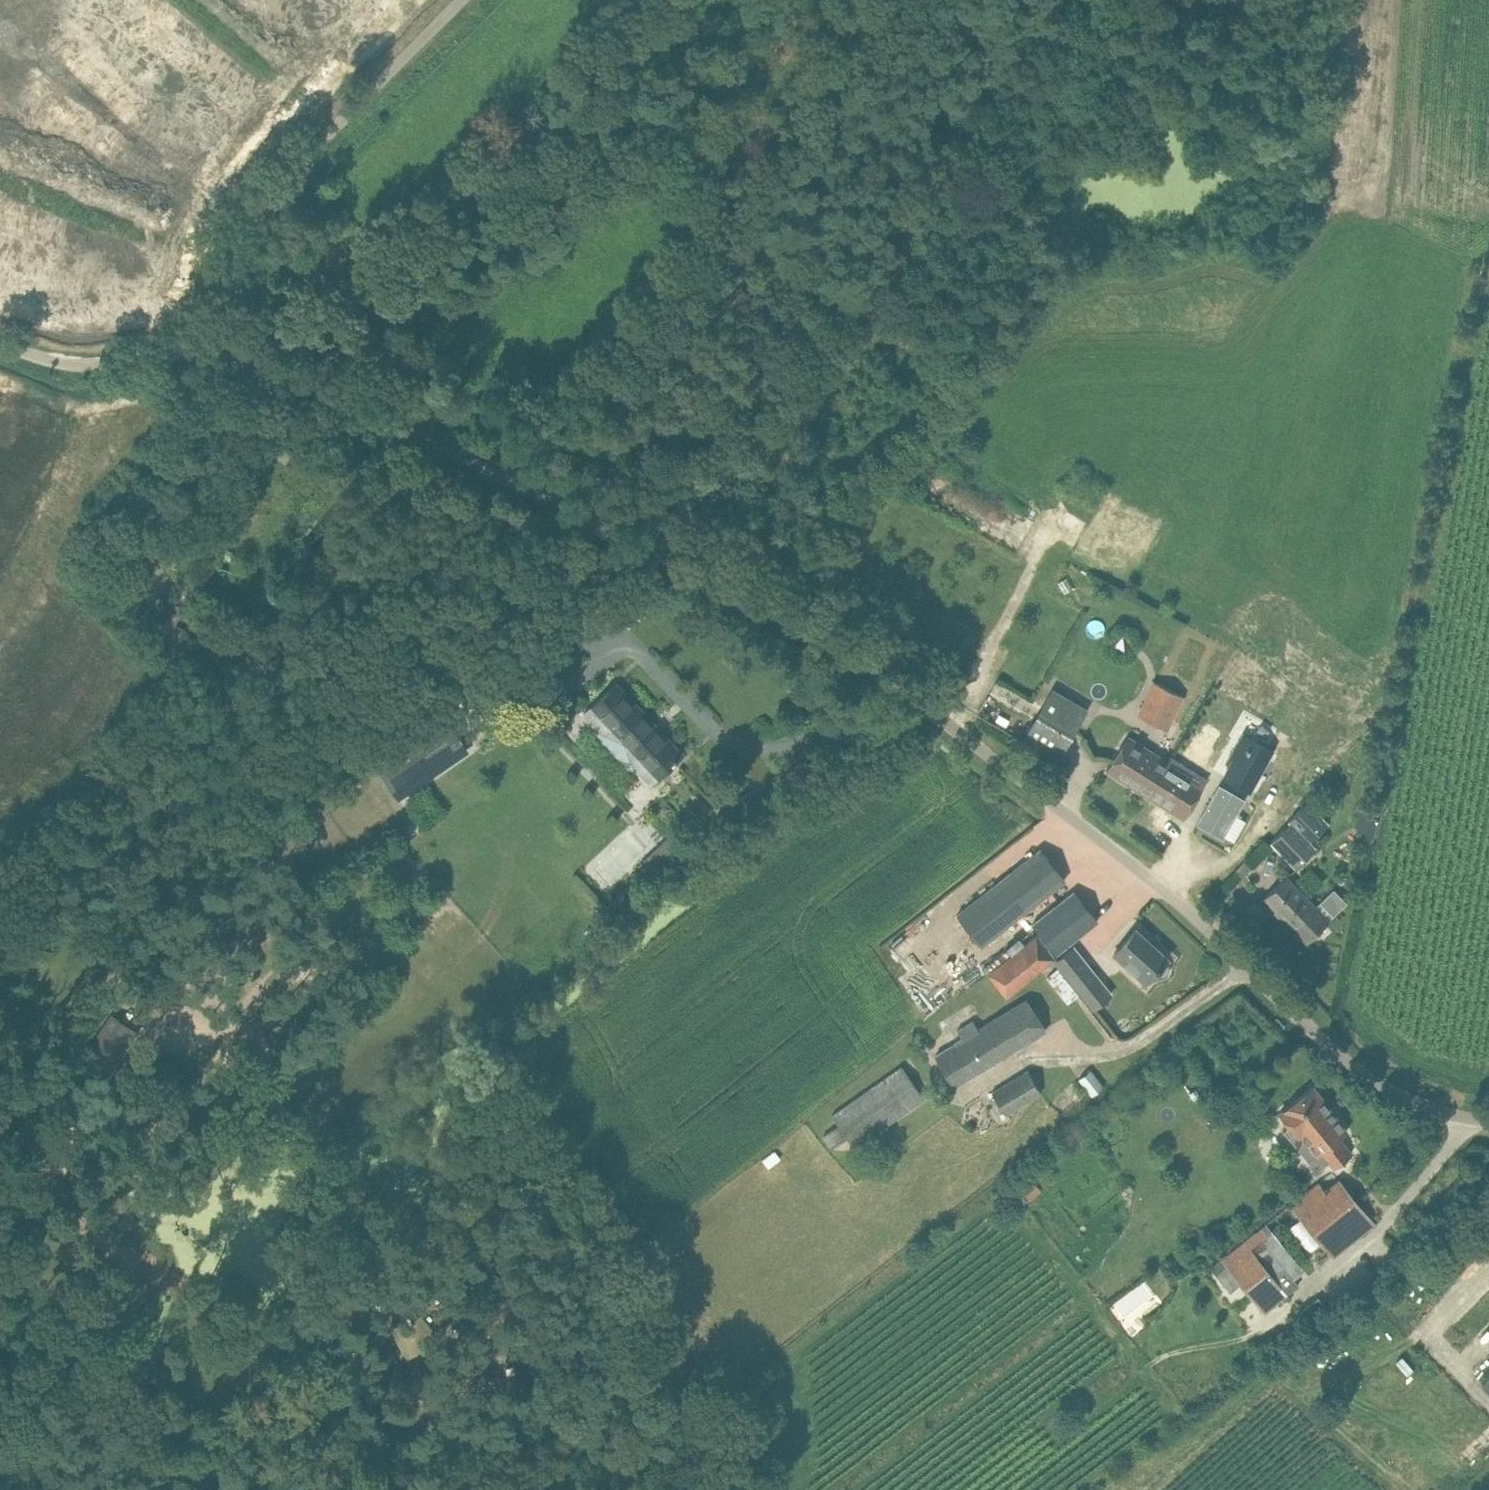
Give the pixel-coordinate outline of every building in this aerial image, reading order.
[(1172,718),(1180,701),(1183,695),(1154,680),(1138,715),(1167,729),(1167,728),(1175,731),(1180,722),(1172,718)] [(650,783),(656,777),(683,753),(681,751),(680,752),(617,686),(619,684),(617,683),(584,713),(601,732),(599,734),(631,768),(633,765),(650,783)] [(1052,689),(1022,740),(1054,759),(1084,708),(1052,689)] [(380,765),(403,797),(470,750),(453,727),(428,744),(422,735),(380,765)] [(1106,770),(1147,796),(1166,766),(1125,739),(1106,770)] [(1235,757),(1224,776),(1249,790),(1271,751),(1254,742),(1243,761),(1235,757)] [(1175,771),(1166,766),(1147,796),(1184,819),(1204,784),(1178,768),(1175,771)] [(1246,820),(1235,814),(1244,799),(1219,785),(1198,822),(1223,836),(1223,835),(1234,841),(1246,820)] [(1293,819),(1270,841),(1296,867),(1316,847),(1310,840),(1329,822),(1308,800),(1291,817),(1293,819)] [(650,847),(648,844),(655,841),(648,826),(617,840),(625,859),(650,847)] [(1040,849),(957,914),(981,945),(1065,880),(1040,849)] [(1307,940),(1321,926),(1344,903),(1331,890),(1315,906),(1286,876),(1265,897),(1307,940)] [(1056,954),(1082,933),(1097,921),(1074,891),(1032,924),(1056,954)] [(1165,961),(1168,958),(1136,929),(1114,953),(1145,982),(1152,975),(1153,976),(1155,977),(1156,977),(1158,977),(1160,977),(1162,976),(1164,976),(1165,974),(1166,973),(1167,972),(1167,971),(1168,969),(1168,967),(1167,965),(1167,964),(1166,962),(1165,961)] [(988,973),(1007,996),(1055,957),(1036,933),(988,973)] [(1055,961),(1080,993),(1099,978),(1074,946),(1055,961)] [(1078,994),(1057,967),(1046,976),(1067,1003),(1078,994)] [(954,1086),(1045,1029),(1027,999),(978,1029),(973,1020),(957,1030),(962,1039),(935,1056),(943,1069),(954,1086)] [(832,1148),(848,1137),(855,1147),(924,1098),(901,1066),(832,1114),(839,1124),(823,1135),(832,1148)] [(1005,1114),(1041,1092),(1028,1070),(992,1092),(1005,1114)] [(1089,1094),(1100,1088),(1091,1070),(1079,1076),(1089,1094)] [(1323,1099),(1313,1086),(1279,1113),(1290,1126),(1293,1123),(1318,1154),(1322,1151),(1334,1167),(1351,1153),(1339,1137),(1347,1131),(1321,1100),(1323,1099)] [(1307,1190),(1289,1204),(1332,1257),(1374,1223),(1339,1179),(1328,1188),(1327,1186),(1323,1189),(1325,1191),(1315,1198),(1314,1199),(1307,1190)] [(1245,1240),(1223,1258),(1265,1311),(1266,1311),(1287,1294),(1298,1285),(1285,1268),(1274,1277),(1258,1257),(1269,1248),(1256,1232),(1245,1240)] [(427,1319),(396,1332),(406,1354),(427,1344),(422,1332),(431,1328),(427,1319)]
